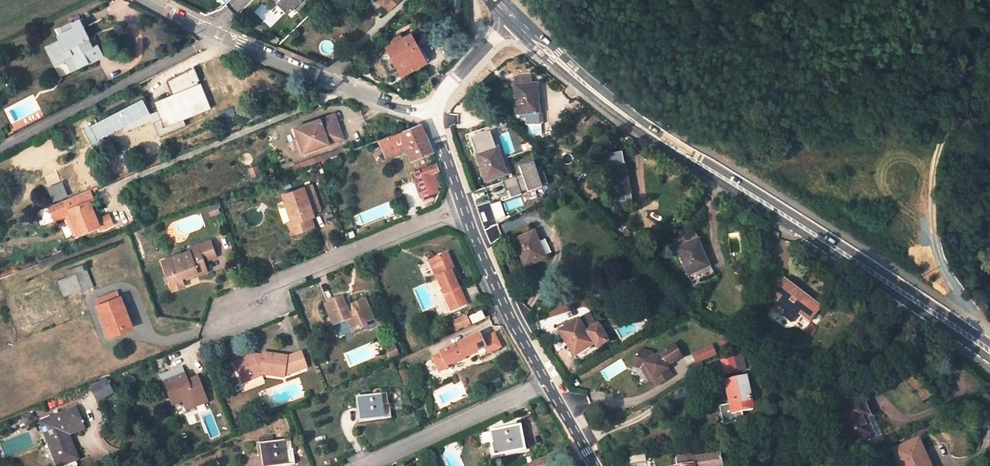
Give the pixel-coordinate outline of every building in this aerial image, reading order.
[(309,0),(280,0),(279,0),(290,12),(294,8),(298,12),(309,0)] [(382,4),(380,6),(384,10),(386,12),(397,0),(377,0),(382,4)] [(89,38),(79,19),(71,23),(70,21),(56,29),(63,42),(50,48),(57,63),(74,54),(81,68),(97,59),(92,48),(87,40),(89,38)] [(63,42),(56,29),(53,30),(59,40),(45,47),(56,67),(66,61),(72,72),(81,68),(74,54),(57,63),(50,48),(63,42)] [(402,74),(425,61),(410,35),(386,47),(387,49),(377,54),(389,75),(400,70),(402,74)] [(278,38),(272,36),(270,42),(276,45),(278,38)] [(92,48),(97,59),(103,56),(97,45),(92,48)] [(172,95),(154,102),(157,111),(160,117),(164,127),(183,120),(211,109),(200,83),(198,84),(197,82),(200,81),(194,67),(166,81),(172,95)] [(514,87),(516,115),(519,115),(519,119),(525,119),(526,126),(544,125),(543,113),(538,114),(536,85),(532,85),(531,78),(515,79),(516,87),(514,87)] [(142,99),(85,129),(92,142),(123,126),(149,113),(142,99)] [(231,108),(220,112),(221,114),(223,121),(234,116),(231,108)] [(150,114),(149,113),(123,126),(125,131),(151,120),(160,117),(157,111),(150,114)] [(260,114),(247,119),(249,123),(262,117),(260,114)] [(342,138),(334,114),(301,126),(304,134),(297,136),(303,152),(342,138)] [(164,127),(160,117),(151,120),(158,136),(185,125),(183,120),(164,127)] [(407,148),(412,161),(433,152),(420,123),(378,139),(386,156),(407,148)] [(304,134),(301,126),(294,129),(297,136),(304,134)] [(470,139),(485,183),(506,176),(500,158),(499,158),(495,149),(489,133),(470,139)] [(292,138),(298,154),(303,152),(297,136),(292,138)] [(341,145),(312,156),(315,162),(344,151),(341,145)] [(629,195),(621,154),(599,158),(608,199),(629,195)] [(548,184),(543,172),(537,174),(533,161),(518,166),(521,175),(502,182),(506,192),(509,191),(511,198),(521,195),(521,193),(548,184)] [(416,171),(419,179),(427,176),(439,171),(436,163),(416,171)] [(432,191),(427,176),(419,179),(414,181),(420,196),(432,191)] [(61,182),(46,188),(52,202),(67,196),(61,182)] [(19,192),(17,185),(10,187),(12,194),(19,192)] [(286,204),(292,223),(288,224),(292,235),(313,227),(310,218),(313,217),(312,213),(320,210),(312,186),(298,190),(300,199),(286,204)] [(96,220),(92,209),(88,201),(93,199),(89,190),(49,207),(53,216),(67,210),(69,215),(78,235),(98,226),(100,230),(112,225),(108,215),(100,219),(96,220)] [(92,209),(96,220),(100,219),(96,207),(92,209)] [(55,221),(65,217),(69,215),(67,210),(53,216),(55,221)] [(78,235),(69,215),(65,217),(73,237),(78,235)] [(673,241),(692,285),(712,276),(693,232),(673,241)] [(545,257),(533,233),(513,242),(525,267),(545,257)] [(210,241),(188,249),(189,251),(173,258),(175,263),(164,267),(173,290),(184,286),(182,282),(181,277),(197,272),(198,275),(207,272),(203,261),(216,256),(210,241)] [(436,277),(451,310),(463,304),(465,303),(451,271),(454,270),(447,254),(435,260),(441,275),(436,277)] [(164,267),(175,263),(173,258),(162,262),(164,267)] [(441,275),(435,260),(430,262),(436,277),(441,275)] [(92,288),(85,271),(75,275),(82,292),(92,288)] [(182,282),(198,275),(197,272),(181,277),(182,282)] [(774,309),(790,322),(797,312),(809,321),(819,307),(784,280),(770,299),(778,304),(774,309)] [(98,307),(109,336),(132,327),(121,298),(119,299),(116,292),(96,300),(99,306),(98,307)] [(352,332),(366,326),(365,323),(373,319),(365,300),(353,305),(355,312),(348,315),(342,299),(325,306),(334,325),(347,319),(352,332)] [(481,312),(470,317),(473,325),(485,319),(481,312)] [(559,331),(578,361),(608,343),(589,312),(559,331)] [(456,331),(471,325),(466,314),(452,321),(456,331)] [(446,367),(485,348),(488,353),(500,347),(494,334),(482,340),(479,334),(440,354),(441,356),(433,359),(439,373),(447,369),(446,367)] [(642,372),(647,379),(651,377),(656,385),(671,376),(665,366),(680,356),(673,344),(653,355),(651,351),(639,348),(634,352),(633,360),(642,362),(646,369),(642,372)] [(701,362),(716,356),(712,345),(689,354),(696,371),(703,368),(701,362)] [(397,354),(394,347),(387,350),(390,356),(397,354)] [(731,349),(717,355),(723,369),(737,363),(731,349)] [(288,357),(263,354),(263,356),(254,356),(236,363),(243,381),(261,374),(284,377),(307,367),(300,352),(288,357)] [(632,365),(638,367),(639,367),(642,372),(646,369),(642,362),(633,360),(632,365)] [(161,376),(173,405),(183,400),(187,409),(206,402),(197,378),(187,383),(180,368),(161,376)] [(409,379),(405,370),(400,373),(403,382),(409,379)] [(244,385),(262,378),(261,374),(243,381),(244,385)] [(751,408),(744,378),(724,382),(728,404),(721,406),(725,423),(743,419),(741,410),(751,408)] [(106,379),(93,387),(99,397),(112,389),(106,379)] [(356,398),(359,421),(389,418),(387,394),(356,398)] [(834,412),(849,446),(873,436),(865,417),(868,416),(861,400),(834,412)] [(58,465),(61,465),(78,459),(68,434),(84,428),(77,408),(40,423),(58,465)] [(22,417),(26,427),(35,424),(31,413),(22,417)] [(525,450),(520,426),(490,431),(495,455),(525,450)] [(293,464),(290,439),(259,444),(262,465),(280,465),(293,464)] [(918,439),(893,451),(900,465),(929,465),(918,439)] [(675,458),(676,465),(723,465),(721,453),(692,458),(692,456),(675,458)]
